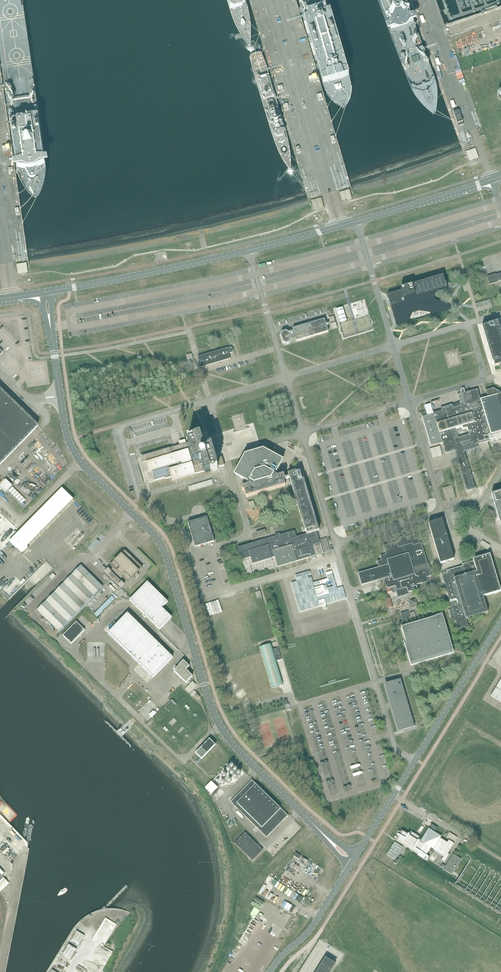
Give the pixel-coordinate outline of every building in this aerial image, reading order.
[(466,152),(469,161),(479,158),(475,149),(466,152)] [(352,199),(349,190),(339,193),(342,202),(352,199)] [(321,198),(311,201),(314,210),(324,207),(321,198)] [(498,282),(496,275),(496,274),(491,276),(487,277),(489,285),(498,282)] [(444,278),(388,295),(396,325),(409,322),(411,311),(421,309),(436,313),(451,308),(452,309),(446,304),(430,302),(432,295),(446,287),(446,288),(447,288),(444,278)] [(476,304),(477,308),(491,304),(490,300),(476,304)] [(336,309),(340,323),(347,321),(343,307),(336,309)] [(325,319),(308,324),(293,329),(293,331),(292,331),(292,332),(291,333),(290,332),(289,332),(286,331),(282,332),(280,335),(283,343),(286,344),(290,343),(291,340),(291,341),(296,339),(297,341),(314,336),(328,332),(328,331),(325,319)] [(499,326),(500,327),(500,326),(499,326),(498,322),(493,323),(491,324),(489,325),(482,327),(485,335),(485,336),(488,344),(487,344),(487,345),(488,345),(490,353),(490,354),(493,362),(492,362),(493,363),(493,362),(494,365),(494,367),(499,365),(500,365),(500,332),(499,326)] [(201,368),(213,364),(230,359),(229,354),(231,353),(233,353),(233,351),(232,348),(231,347),(206,354),(200,356),(198,357),(201,368)] [(447,406),(441,408),(441,410),(438,412),(434,413),(427,415),(422,417),(430,445),(431,446),(442,443),(446,454),(455,451),(477,444),(488,441),(489,441),(490,444),(493,444),(500,441),(500,393),(500,392),(493,388),(486,390),(487,395),(488,397),(486,398),(484,398),(482,399),(481,399),(478,389),(473,390),(472,390),(465,393),(461,394),(458,395),(461,405),(460,406),(453,408),(452,404),(447,406)] [(38,426),(0,390),(0,465),(38,426)] [(424,406),(427,415),(434,413),(431,404),(424,406)] [(149,473),(152,472),(155,481),(165,478),(168,477),(168,478),(165,479),(171,477),(173,481),(175,480),(176,480),(177,479),(191,475),(192,475),(193,475),(210,470),(211,469),(212,469),(220,467),(222,466),(224,465),(224,463),(222,457),(213,460),(212,457),(215,456),(216,456),(215,450),(214,447),(213,446),(211,446),(206,448),(204,449),(203,446),(203,445),(199,446),(199,445),(195,446),(194,442),(194,441),(193,441),(191,442),(189,442),(189,443),(187,443),(186,443),(187,447),(181,448),(180,445),(174,447),(173,447),(141,457),(141,458),(143,464),(146,463),(149,473)] [(477,444),(455,451),(459,464),(467,461),(464,452),(478,448),(477,444)] [(430,450),(432,457),(433,460),(443,457),(442,456),(442,455),(440,447),(430,450)] [(265,460),(278,467),(277,458),(263,451),(262,451),(246,456),(235,477),(248,484),(248,483),(241,479),(249,464),(265,460)] [(249,464),(241,479),(248,483),(247,486),(242,487),(243,491),(244,491),(246,497),(285,486),(283,479),(285,479),(284,475),(278,476),(278,475),(277,475),(276,475),(275,475),(274,474),(278,467),(265,460),(249,464)] [(467,461),(459,464),(467,491),(475,489),(473,481),(467,461)] [(323,553),(319,540),(319,539),(318,537),(317,538),(315,532),(317,531),(318,531),(319,531),(318,527),(317,527),(315,518),(315,517),(312,508),(309,499),(310,498),(309,498),(306,489),(307,489),(306,489),(304,480),(304,479),(303,479),(302,479),(304,478),(305,478),(305,476),(304,476),(303,476),(302,477),(302,476),(301,474),(300,471),(300,472),(297,473),(296,471),(287,474),(289,482),(290,483),(291,483),(294,492),(294,493),(297,502),(296,502),(297,502),(300,511),(299,511),(299,512),(300,512),(303,521),(302,521),(303,521),(305,530),(305,531),(306,531),(307,534),(306,534),(297,537),(295,530),(280,535),(280,533),(275,535),(276,536),(254,542),(252,543),(239,547),(241,554),(249,551),(251,557),(253,564),(272,558),(275,557),(278,567),(278,566),(279,566),(290,563),(295,562),(296,562),(297,561),(315,556),(316,556),(316,555),(313,556),(310,547),(315,545),(320,544),(321,549),(320,549),(321,549),(323,553),(321,554),(322,554),(323,553)] [(0,486),(0,487),(6,493),(6,492),(12,486),(6,480),(5,480),(0,486)] [(188,487),(190,492),(213,485),(212,480),(188,487)] [(452,498),(454,498),(456,497),(452,485),(442,488),(446,500),(447,500),(449,499),(452,498)] [(62,488),(9,542),(16,549),(22,555),(29,548),(27,547),(74,500),(62,488)] [(491,494),(493,499),(494,499),(495,500),(495,503),(494,503),(494,504),(495,503),(497,512),(500,521),(499,521),(500,521),(500,525),(500,491),(491,494)] [(194,521),(188,523),(190,531),(191,533),(192,538),(194,543),(195,545),(195,547),(201,546),(202,545),(214,542),(207,517),(200,519),(194,521)] [(454,560),(450,545),(449,544),(442,519),(435,521),(428,523),(440,564),(447,562),(454,560)] [(370,570),(358,574),(362,585),(384,579),(385,578),(385,579),(386,582),(388,589),(395,587),(396,586),(397,591),(398,592),(398,593),(399,593),(399,594),(400,594),(401,594),(401,595),(402,595),(403,595),(404,594),(406,594),(408,593),(408,592),(418,589),(417,586),(417,585),(428,581),(428,580),(427,579),(427,577),(431,576),(431,574),(430,574),(427,566),(429,565),(426,566),(426,565),(426,563),(427,563),(427,562),(421,543),(420,544),(417,535),(407,537),(404,538),(404,537),(403,538),(405,546),(401,547),(402,549),(399,550),(397,543),(396,542),(394,543),(392,544),(390,544),(388,545),(386,545),(385,545),(384,545),(384,546),(384,547),(386,555),(380,556),(381,560),(377,562),(379,567),(370,570)] [(326,538),(319,540),(323,553),(330,551),(329,549),(328,544),(326,538)] [(481,546),(488,550),(490,546),(482,541),(479,545),(481,546)] [(316,555),(316,556),(317,555),(322,554),(321,554),(323,553),(321,549),(320,549),(321,549),(320,544),(315,545),(310,547),(313,556),(316,555)] [(135,578),(135,577),(137,575),(138,575),(139,575),(137,573),(140,570),(142,568),(131,556),(128,554),(125,550),(120,556),(118,554),(117,555),(118,555),(115,558),(114,557),(114,558),(115,560),(110,565),(128,582),(133,577),(135,579),(135,578)] [(251,557),(249,551),(241,554),(239,554),(241,560),(251,557)] [(473,559),(473,561),(484,596),(500,591),(500,587),(498,582),(490,554),(473,559)] [(484,596),(473,561),(462,564),(463,568),(449,572),(449,573),(447,574),(447,573),(443,574),(441,574),(444,583),(447,592),(448,598),(451,606),(451,608),(458,630),(469,627),(466,619),(488,613),(488,612),(483,596),(484,596)] [(81,566),(72,575),(94,596),(103,587),(94,578),(86,570),(84,569),(81,566)] [(118,585),(121,588),(125,585),(122,581),(121,582),(111,572),(108,568),(105,572),(108,575),(111,578),(118,585)] [(297,581),(291,583),(300,612),(343,599),(342,596),(345,596),(343,587),(341,588),(339,581),(335,582),(332,572),(326,573),(328,579),(313,583),(311,577),(309,578),(308,575),(305,576),(304,573),(295,576),(297,581)] [(71,576),(63,584),(85,605),(94,596),(72,575),(71,576)] [(130,600),(156,626),(160,630),(170,619),(172,617),(162,608),(168,602),(147,582),(131,598),(130,599),(130,600)] [(58,589),(55,592),(76,614),(85,605),(63,584),(60,587),(58,589)] [(49,598),(46,601),(68,623),(76,614),(55,592),(52,595),(49,598)] [(112,596),(105,604),(94,614),(97,617),(115,599),(112,596)] [(68,623),(46,601),(40,607),(37,610),(43,615),(59,632),(68,623)] [(138,663),(139,664),(141,665),(144,669),(147,672),(151,675),(153,678),(169,661),(171,659),(173,658),(168,653),(165,650),(127,613),(108,633),(138,663)] [(436,616),(436,617),(436,618),(433,619),(433,618),(429,619),(401,627),(406,641),(404,642),(409,660),(411,666),(412,665),(454,653),(442,614),(436,616)] [(76,622),(63,635),(71,644),(85,630),(76,622)] [(271,644),(260,647),(273,688),(279,686),(283,685),(275,660),(281,658),(278,646),(272,648),(271,644)] [(179,665),(179,666),(180,666),(179,667),(178,667),(174,671),(186,683),(191,678),(193,676),(186,670),(189,666),(186,664),(184,661),(179,665)] [(406,727),(406,728),(413,726),(414,726),(415,727),(411,714),(413,713),(412,711),(410,712),(401,679),(400,679),(401,681),(402,685),(400,685),(398,686),(397,683),(396,683),(396,684),(394,684),(394,683),(393,684),(390,684),(390,685),(390,687),(390,689),(390,692),(390,695),(390,696),(390,697),(391,700),(391,702),(392,702),(392,703),(392,704),(393,704),(394,706),(393,706),(394,707),(394,708),(396,712),(397,714),(397,716),(398,718),(398,721),(399,722),(399,723),(399,724),(399,725),(402,726),(404,727),(404,726),(405,726),(406,727)] [(491,696),(500,702),(500,679),(491,696)] [(196,685),(193,681),(185,689),(188,693),(196,685)] [(401,681),(384,686),(398,732),(415,727),(414,726),(413,726),(406,728),(406,727),(405,726),(404,726),(404,727),(402,726),(399,725),(399,724),(399,723),(399,722),(398,721),(398,718),(397,716),(397,714),(396,712),(394,708),(394,707),(393,706),(394,706),(393,704),(392,704),(392,703),(392,702),(391,702),(391,700),(390,697),(390,696),(390,695),(390,692),(390,689),(390,687),(390,685),(390,684),(393,684),(394,683),(394,684),(396,684),(396,683),(397,683),(398,686),(400,685),(402,685),(401,681)] [(209,739),(196,753),(202,759),(215,745),(209,739)] [(252,780),(250,782),(230,802),(267,838),(288,816),(252,780)] [(211,782),(205,788),(212,794),(218,788),(211,782)] [(430,849),(436,852),(438,849),(442,851),(444,847),(446,849),(448,845),(446,844),(447,842),(440,838),(441,836),(431,830),(428,828),(420,842),(424,844),(425,844),(431,847),(430,849)] [(426,855),(430,849),(431,847),(425,844),(424,844),(420,842),(402,830),(396,840),(409,849),(418,854),(418,855),(427,861),(429,857),(426,855)] [(450,832),(447,837),(455,842),(458,838),(450,832)] [(235,843),(249,857),(252,861),(263,850),(257,845),(245,833),(235,843)] [(438,849),(436,852),(443,856),(441,860),(445,862),(450,854),(448,854),(455,843),(449,840),(447,842),(446,844),(448,845),(446,849),(444,847),(442,851),(438,849)] [(403,847),(394,842),(387,854),(394,859),(395,860),(398,856),(403,847)] [(444,869),(443,870),(452,875),(452,874),(449,873),(459,858),(461,859),(453,854),(445,866),(443,865),(442,864),(441,867),(444,869)] [(9,884),(3,878),(0,881),(0,891),(0,892),(9,884)] [(83,945),(89,935),(81,930),(75,941),(83,945)] [(73,944),(66,956),(73,961),(81,948),(73,944)] [(334,964),(326,959),(318,971),(329,971),(334,964)]
